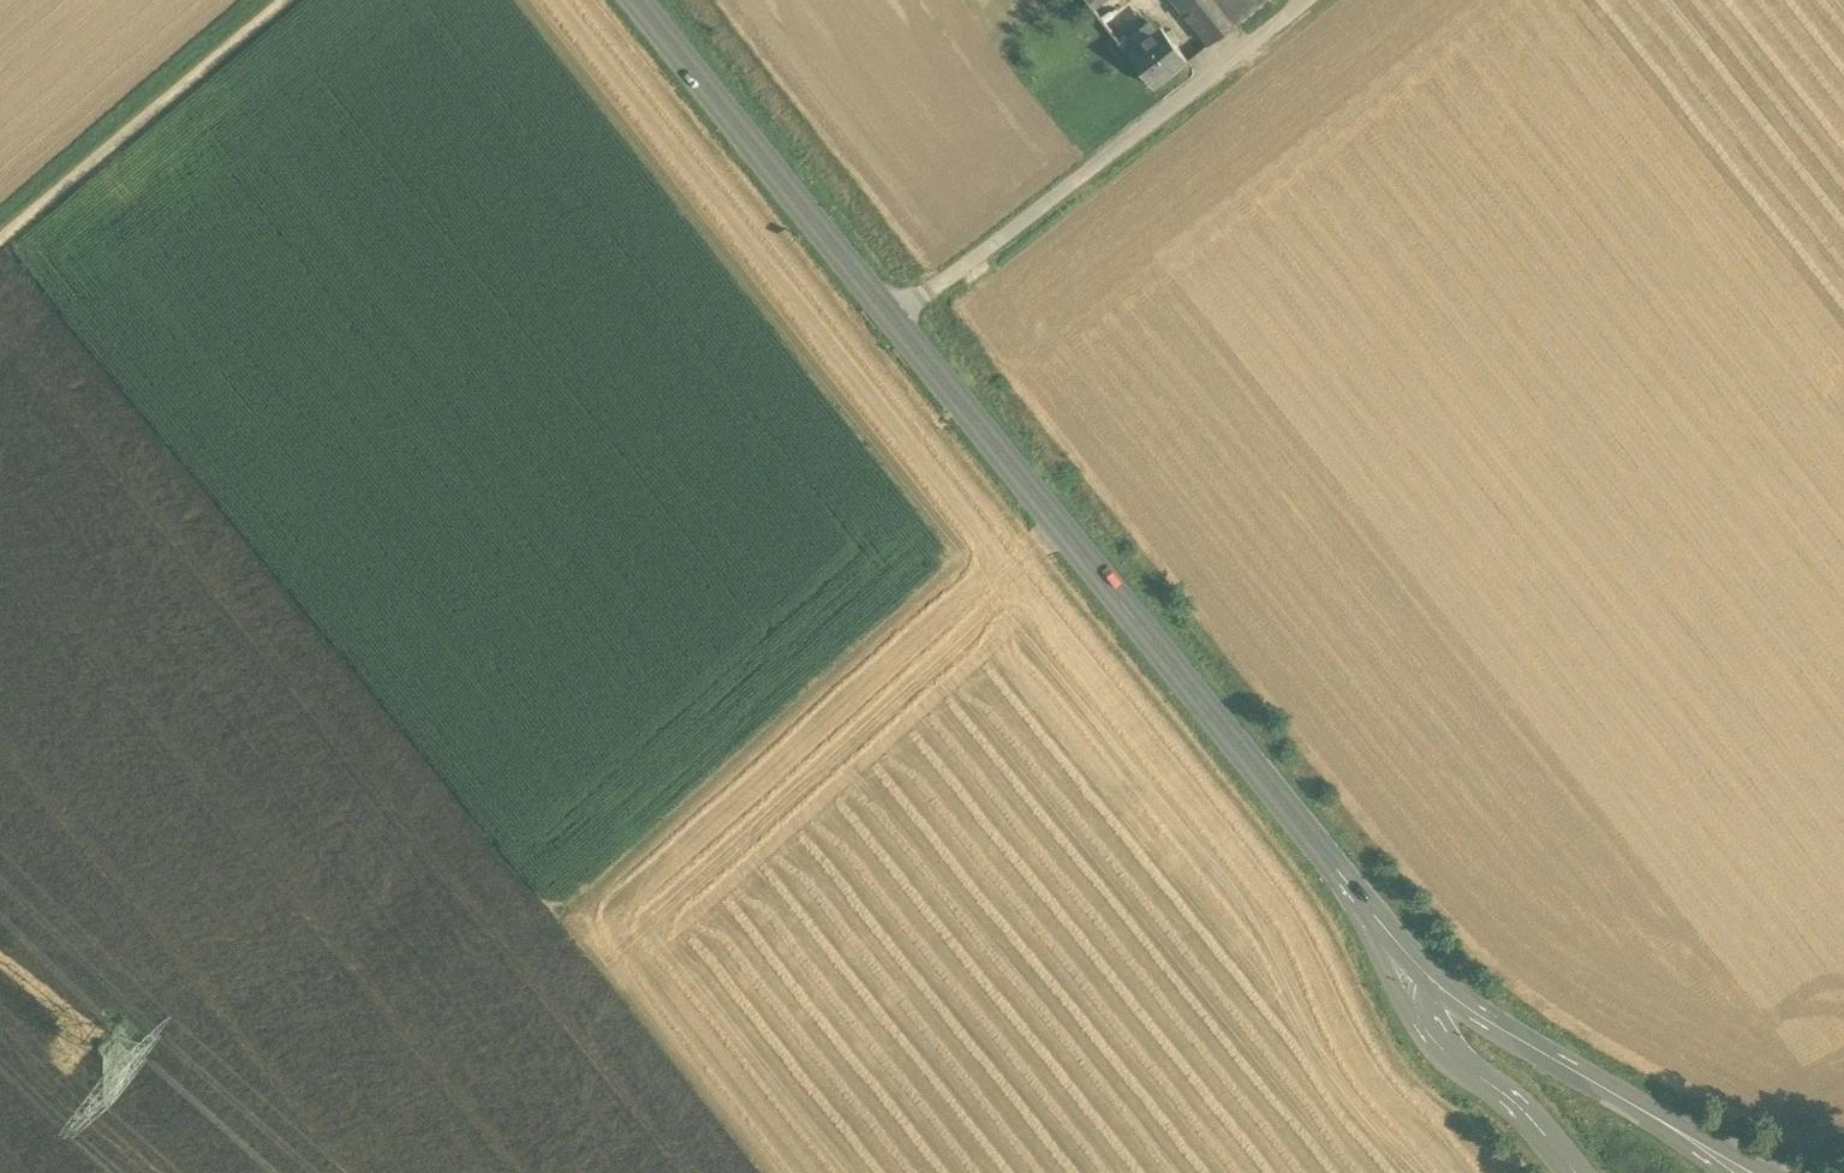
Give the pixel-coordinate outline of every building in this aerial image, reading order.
[(1090,8),(1102,0),(1084,0),(1090,8)] [(1204,44),(1264,0),(1172,0),(1204,44)] [(1114,46),(1154,89),(1188,56),(1148,14),(1114,46)]
